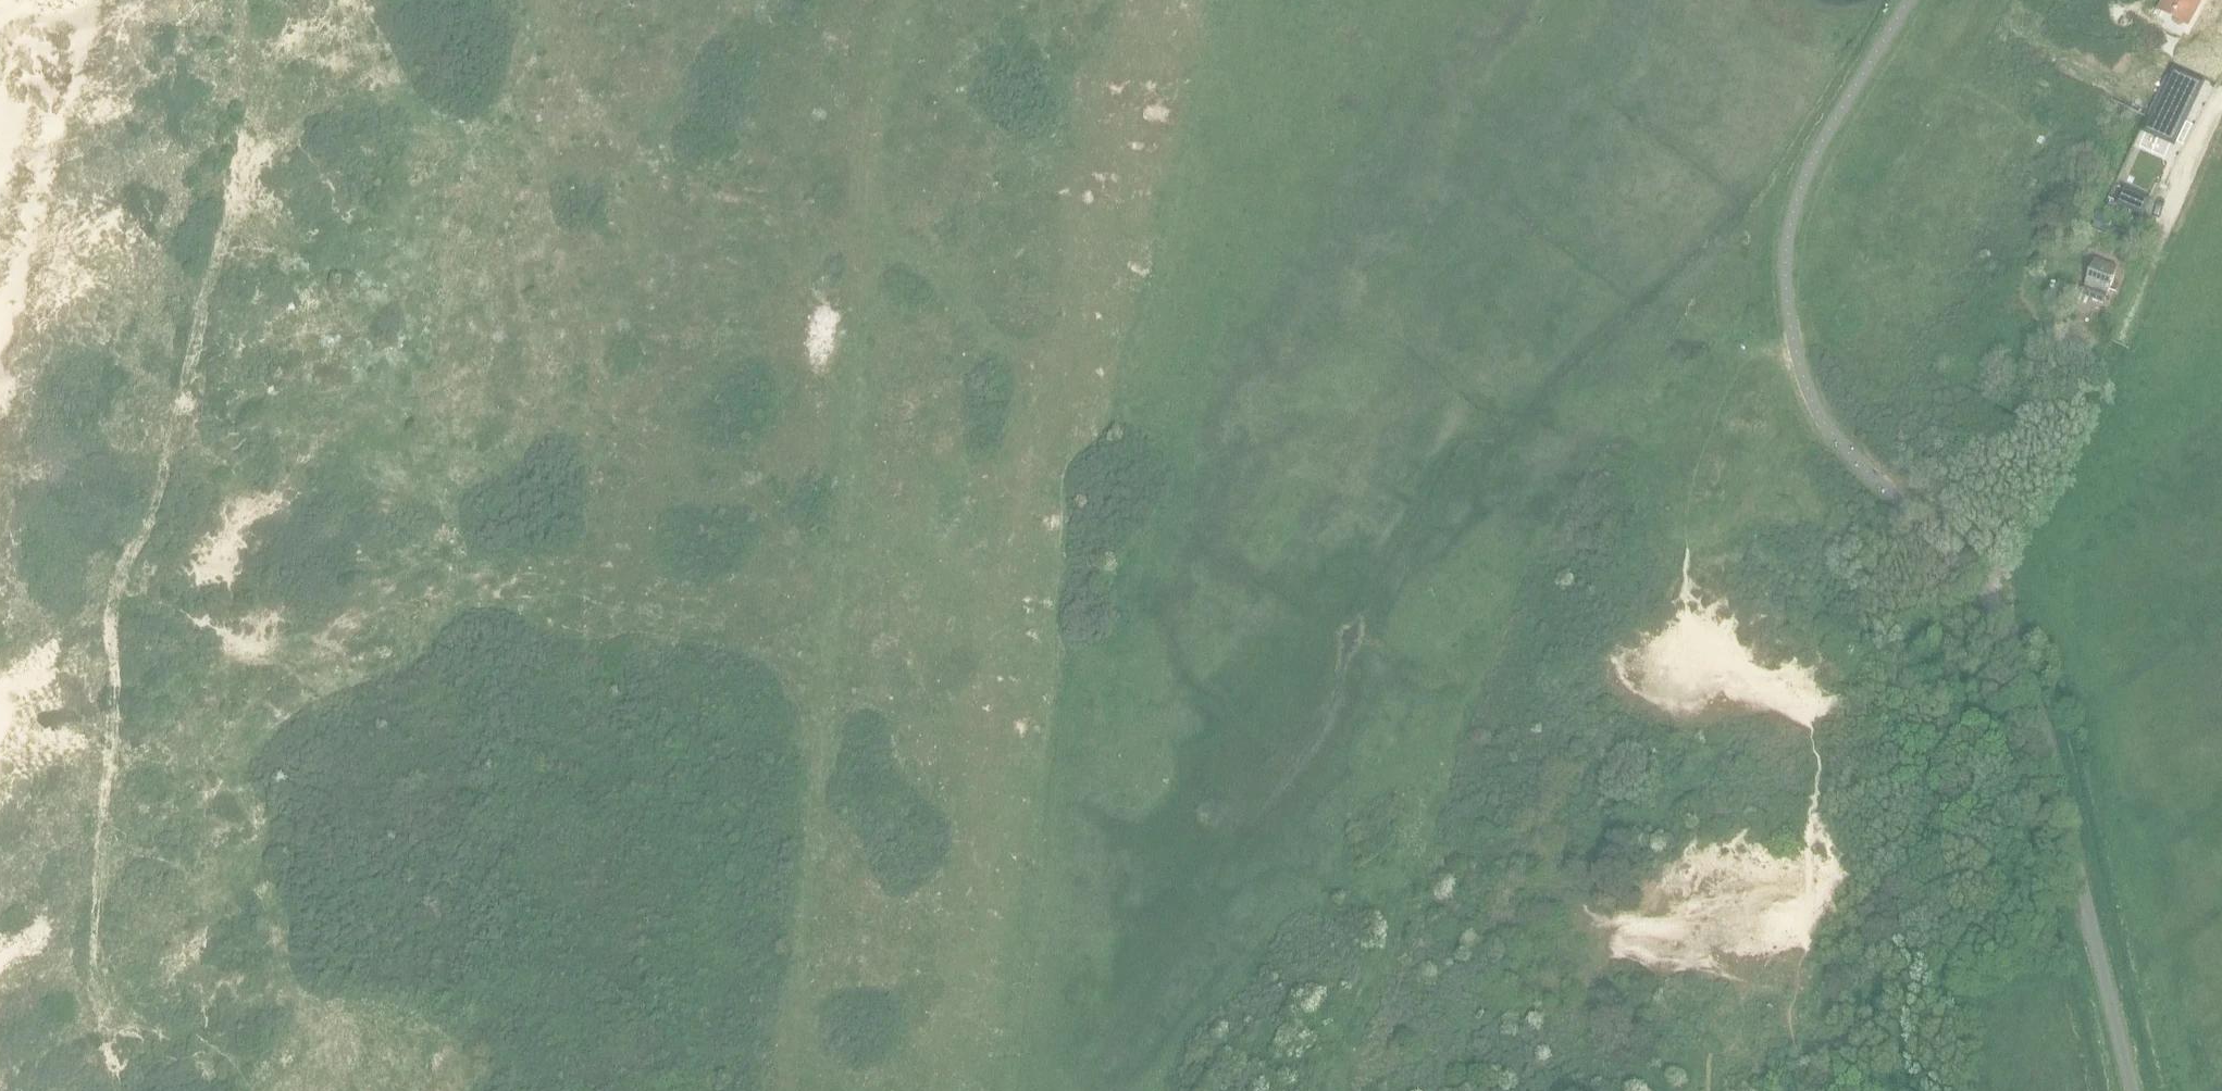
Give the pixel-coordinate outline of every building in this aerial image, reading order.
[(2161,5),(2190,20),(2201,0),(2164,0),(2161,5)] [(2172,73),(2144,133),(2173,146),(2201,87),(2172,73)] [(2141,217),(2148,202),(2121,189),(2114,205),(2141,217)] [(2095,216),(2091,227),(2104,232),(2108,221),(2095,216)] [(2086,287),(2081,299),(2103,307),(2107,295),(2109,291),(2116,273),(2104,268),(2105,264),(2095,260),(2084,287),(2086,287)]
